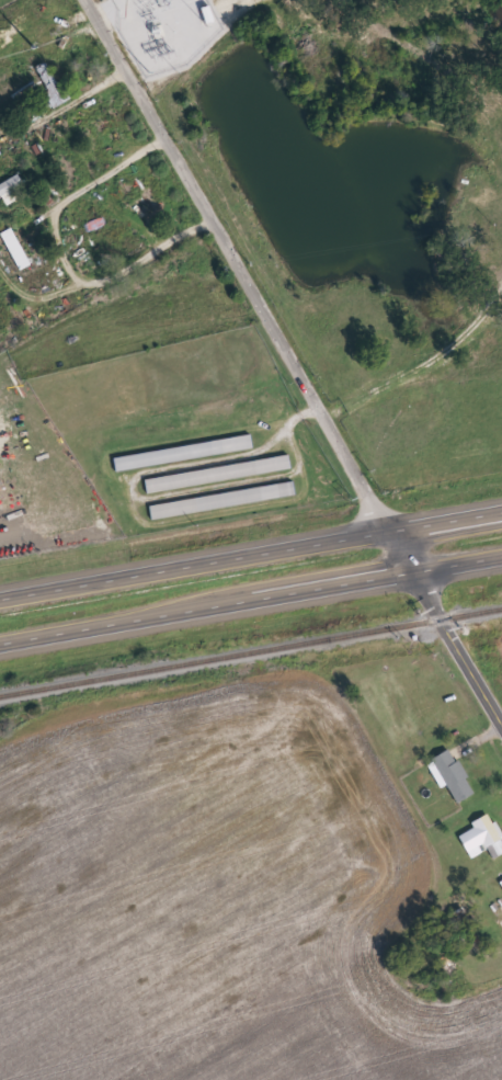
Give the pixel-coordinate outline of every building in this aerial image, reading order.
[(64,102),(52,107),(33,66),(45,60),(64,102)] [(5,205),(0,197),(0,183),(15,173),(21,183),(13,187),(19,196),(5,205)] [(27,262),(19,269),(9,252),(18,247),(27,262)] [(251,448),(114,470),(113,457),(249,435),(251,448)] [(289,470),(146,491),(144,478),(287,456),(289,470)] [(148,505),(293,482),(295,496),(150,519),(148,505)] [(456,804),(430,759),(448,748),(474,794),(456,804)] [(486,814),(501,845),(501,852),(490,859),(482,843),(466,852),(458,837),(472,830),(469,822),(486,814)] [(464,941),(470,934),(480,944),(472,951),(464,941)]
